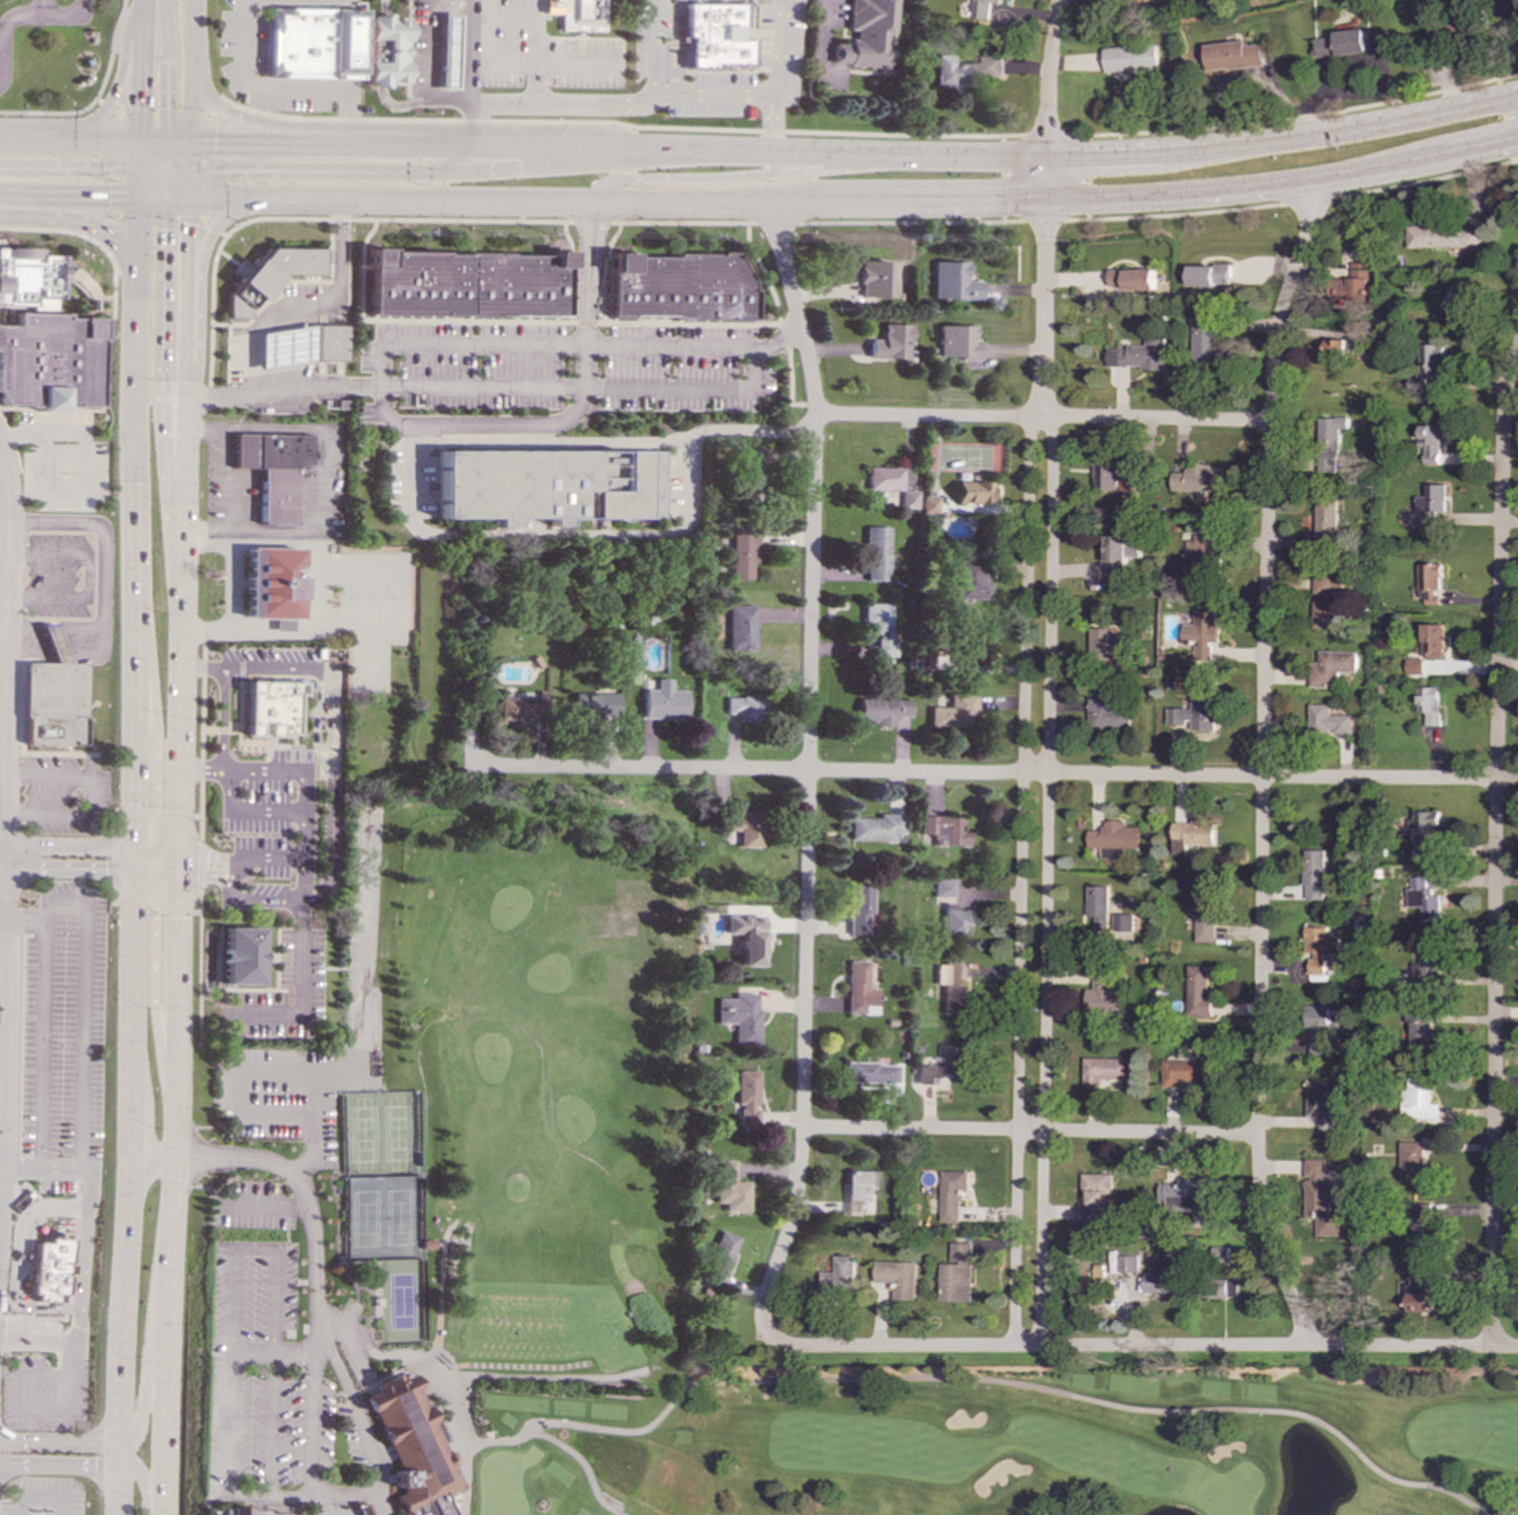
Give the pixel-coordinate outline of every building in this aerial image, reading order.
[(550,12),(550,0),(605,0),(604,32),(562,31),(561,13),(550,12)] [(848,29),(853,29),(852,44),(832,43),(831,64),(888,67),(889,43),(896,44),(897,25),(892,25),(893,0),(850,0),(848,29)] [(991,3),(1000,4),(1001,0),(974,0),(971,18),(988,21),(991,3)] [(691,65),(751,65),(751,39),(720,39),(720,22),(743,22),(743,2),(691,2),(691,65)] [(269,11),(268,77),(360,77),(360,11),(269,11)] [(456,15),(439,14),(437,89),(454,89),(456,15)] [(368,15),(368,86),(388,86),(388,83),(406,83),(407,19),(390,19),(390,15),(368,15)] [(1316,39),(1318,58),(1369,53),(1366,29),(1335,33),(1336,37),(1316,39)] [(1206,44),(1207,71),(1265,67),(1264,45),(1247,46),(1246,42),(1206,44)] [(1106,74),(1159,72),(1158,46),(1105,48),(1106,74)] [(934,83),(1004,83),(1004,57),(982,57),(982,63),(951,63),(951,55),(934,54),(934,83)] [(1407,248),(1481,249),(1482,228),(1407,227),(1407,248)] [(61,303),(0,302),(0,247),(40,248),(40,255),(62,255),(61,303)] [(327,249),(267,247),(259,258),(253,258),(235,283),(227,295),(227,317),(249,318),(280,274),(319,275),(319,260),(326,260),(327,249)] [(368,251),(367,317),(567,319),(568,253),(368,251)] [(612,259),(612,317),(751,322),(751,284),(735,259),(612,259)] [(892,297),(893,281),(887,281),(887,261),(859,261),(858,297),(892,297)] [(963,261),(930,262),(930,299),(977,298),(977,280),(964,280),(963,261)] [(1369,300),(1369,263),(1351,263),(1351,279),(1334,279),(1334,287),(1327,287),(1327,300),(1369,300)] [(1189,266),(1189,287),(1230,286),(1230,265),(1189,266)] [(1110,287),(1125,287),(1125,291),(1155,291),(1154,270),(1109,271),(1110,287)] [(1473,295),(1461,289),(1449,311),(1438,305),(1431,317),(1455,330),(1473,295)] [(103,319),(67,318),(67,315),(15,313),(15,325),(0,324),(0,401),(2,405),(39,406),(38,410),(64,411),(65,405),(100,406),(103,319)] [(1194,366),(1215,365),(1215,317),(1193,317),(1194,366)] [(867,338),(866,358),(906,358),(907,324),(880,324),(880,339),(867,338)] [(259,333),(258,369),(312,362),(314,325),(259,333)] [(345,325),(315,325),(316,359),(344,359),(345,325)] [(972,325),(936,325),(936,358),(976,357),(976,339),(972,339),(972,325)] [(1164,370),(1165,335),(1147,335),(1147,346),(1129,346),(1129,350),(1108,350),(1108,366),(1143,367),(1142,370),(1164,370)] [(1346,358),(1347,341),(1325,340),(1324,357),(1346,358)] [(1409,391),(1432,391),(1432,376),(1442,376),(1442,364),(1446,364),(1446,346),(1420,346),(1420,379),(1408,379),(1409,391)] [(1338,472),(1338,430),(1348,430),(1348,418),(1320,418),(1319,472),(1338,472)] [(1438,465),(1439,440),(1446,440),(1446,426),(1422,426),(1422,465),(1438,465)] [(260,468),(259,523),(295,524),(296,468),(312,469),(312,434),(234,432),(233,467),(260,468)] [(740,496),(761,495),(761,448),(740,448),(740,496)] [(662,451),(437,450),(437,518),(492,518),(492,527),(512,527),(512,518),(548,518),(548,526),(565,526),(565,518),(662,518),(662,451)] [(1117,491),(1117,485),(1130,485),(1130,461),(1094,461),(1093,490),(1117,491)] [(1223,492),(1223,470),(1210,470),(1210,466),(1172,466),(1172,492),(1223,492)] [(901,468),(867,467),(866,489),(901,490),(901,468)] [(990,503),(990,482),(955,481),(954,502),(990,503)] [(1417,525),(1434,526),(1435,513),(1445,513),(1446,485),(1426,484),(1426,497),(1418,497),(1417,525)] [(901,508),(917,507),(917,490),(901,490),(901,508)] [(936,497),(922,497),(922,509),(936,509),(936,497)] [(1316,498),(1314,542),(1346,543),(1346,529),(1337,529),(1338,499),(1316,498)] [(750,561),(754,561),(754,524),(730,524),(729,579),(749,579),(750,561)] [(888,527),(865,526),(864,580),(887,580),(888,527)] [(1183,555),(1184,580),(1212,580),(1211,565),(1220,565),(1219,535),(1196,535),(1196,541),(1188,541),(1189,555),(1183,555)] [(1128,537),(1107,536),(1106,577),(1125,577),(1126,558),(1140,558),(1140,545),(1127,544),(1128,537)] [(244,618),(273,618),(273,629),(289,630),(289,619),(298,619),(298,547),(245,546),(244,618)] [(956,599),(990,600),(991,563),(957,562),(956,599)] [(1419,565),(1420,598),(1425,598),(1426,605),(1441,605),(1440,565),(1419,565)] [(1314,629),(1339,630),(1340,577),(1316,577),(1315,596),(1314,629)] [(875,656),(894,656),(894,639),(889,639),(890,604),(863,603),(863,624),(868,624),(868,634),(876,634),(875,656)] [(754,605),(728,606),(728,653),(755,653),(754,605)] [(1219,611),(1197,611),(1197,625),(1185,625),(1185,642),(1196,642),(1195,661),(1213,661),(1213,643),(1219,643),(1219,611)] [(1443,625),(1423,625),(1424,658),(1444,658),(1443,625)] [(25,663),(25,744),(84,745),(85,663),(71,663),(64,643),(58,626),(50,626),(40,626),(47,643),(55,663),(39,663),(25,663)] [(1115,628),(1090,629),(1090,658),(1113,657),(1113,647),(1123,647),(1122,635),(1115,635),(1115,628)] [(969,661),(989,660),(987,634),(967,635),(969,661)] [(1359,653),(1321,651),(1320,663),(1312,663),(1311,688),(1338,688),(1339,672),(1358,673),(1359,653)] [(1422,659),(1406,659),(1407,675),(1423,675),(1422,659)] [(685,690),(669,690),(669,679),(655,678),(654,689),(643,689),(642,718),(684,719),(685,690)] [(244,680),(244,693),(246,693),(245,722),(244,722),(243,736),(276,736),(276,735),(296,735),(296,694),(300,695),(301,682),(244,680)] [(512,697),(512,687),(498,687),(498,719),(542,720),(542,691),(535,691),(535,697),(512,697)] [(1441,726),(1442,688),(1419,687),(1419,713),(1428,713),(1427,726),(1441,726)] [(1168,709),(1168,725),(1193,725),(1193,731),(1217,731),(1217,689),(1194,689),(1193,709),(1168,709)] [(616,716),(615,692),(572,694),(573,718),(616,716)] [(928,706),(928,727),(965,727),(966,715),(974,715),(974,694),(948,694),(948,707),(928,706)] [(725,696),(724,713),(738,714),(737,721),(762,721),(763,697),(725,696)] [(1130,731),(1131,705),(1115,705),(1115,698),(1089,697),(1089,730),(1130,731)] [(857,719),(869,720),(869,725),(893,726),(893,716),(908,717),(908,699),(857,698),(857,719)] [(1331,705),(1311,705),(1310,735),(1353,736),(1354,716),(1331,715),(1331,705)] [(737,848),(760,847),(760,811),(735,811),(722,811),(722,830),(737,830),(737,848)] [(1442,812),(1415,812),(1414,820),(1410,820),(1409,835),(1418,836),(1418,858),(1433,858),(1434,835),(1441,835),(1442,812)] [(902,841),(902,813),(877,813),(877,818),(849,817),(849,840),(902,841)] [(919,816),(919,834),(932,834),(932,845),(967,844),(967,829),(961,829),(961,816),(919,816)] [(1214,846),(1215,825),(1203,825),(1204,821),(1193,820),(1192,824),(1173,823),(1172,854),(1186,855),(1186,845),(1214,846)] [(1139,849),(1139,827),(1126,827),(1126,821),(1103,822),(1103,831),(1088,831),(1088,849),(1101,848),(1101,859),(1123,859),(1123,849),(1139,849)] [(1325,851),(1305,850),(1304,900),(1324,900),(1324,879),(1331,879),(1332,869),(1324,869),(1325,851)] [(1408,908),(1421,907),(1422,921),(1442,921),(1441,893),(1427,894),(1427,877),(1411,878),(1411,889),(1408,889),(1408,908)] [(953,897),(953,879),(933,879),(933,897),(953,897)] [(846,934),(865,934),(866,914),(870,914),(870,884),(847,884),(846,934)] [(1108,887),(1085,887),(1085,936),(1107,936),(1108,887)] [(1195,942),(1214,943),(1215,888),(1193,887),(1192,921),(1196,921),(1195,942)] [(942,935),(966,935),(966,909),(952,909),(952,903),(942,903),(942,935)] [(1132,914),(1112,915),(1113,933),(1133,933),(1132,914)] [(738,966),(759,965),(758,915),(722,916),(722,934),(738,933),(738,966)] [(222,984),(261,984),(261,926),(222,926),(222,984)] [(1339,937),(1326,937),(1326,928),(1304,928),(1304,955),(1308,955),(1308,974),(1324,975),(1324,955),(1339,955),(1339,937)] [(1420,964),(1413,964),(1413,984),(1441,984),(1442,947),(1420,947),(1420,964)] [(866,960),(846,960),(845,1013),(875,1013),(876,988),(866,988),(866,960)] [(942,1013),(964,1013),(965,963),(936,962),(935,984),(943,984),(942,1013)] [(1207,966),(1187,966),(1186,1016),(1212,1016),(1212,998),(1206,998),(1207,966)] [(1085,1016),(1125,1016),(1125,991),(1112,991),(1112,970),(1088,970),(1088,989),(1085,989),(1085,1016)] [(714,1023),(732,1023),(732,1043),(756,1044),(757,993),(731,993),(731,998),(714,998),(714,1023)] [(1327,1006),(1307,1006),(1308,1055),(1331,1054),(1330,1026),(1328,1026),(1327,1006)] [(1440,1053),(1441,1032),(1431,1031),(1431,1012),(1407,1012),(1406,1052),(1440,1053)] [(916,1084),(935,1085),(935,1077),(964,1078),(964,1045),(941,1045),(940,1065),(917,1065),(916,1084)] [(1082,1084),(1130,1085),(1130,1059),(1083,1058),(1082,1084)] [(1182,1088),(1182,1082),(1213,1082),(1213,1062),(1162,1061),(1162,1088),(1182,1088)] [(897,1063),(845,1063),(844,1082),(896,1082),(897,1063)] [(757,1070),(736,1070),(735,1125),(756,1126),(757,1070)] [(1431,1076),(1403,1076),(1402,1118),(1439,1119),(1439,1104),(1431,1104),(1431,1076)] [(1340,1132),(1340,1107),(1329,1107),(1329,1083),(1307,1082),(1306,1118),(1319,1118),(1319,1132),(1340,1132)] [(1400,1182),(1427,1183),(1428,1151),(1438,1151),(1438,1138),(1420,1138),(1420,1142),(1400,1142),(1400,1182)] [(747,1211),(748,1181),(733,1181),(733,1160),(715,1160),(714,1202),(723,1203),(723,1210),(747,1211)] [(1305,1220),(1317,1220),(1317,1237),(1340,1237),(1340,1213),(1330,1213),(1330,1181),(1326,1181),(1326,1160),(1306,1160),(1306,1180),(1305,1220)] [(876,1170),(846,1170),(845,1215),(865,1216),(865,1195),(875,1195),(876,1170)] [(940,1222),(958,1222),(958,1202),(962,1202),(962,1193),(967,1193),(967,1172),(940,1171),(940,1222)] [(1085,1223),(1104,1222),(1104,1213),(1111,1212),(1111,1202),(1112,1202),(1111,1174),(1084,1175),(1085,1223)] [(1156,1184),(1156,1210),(1214,1210),(1214,1178),(1177,1178),(1178,1184),(1156,1184)] [(1433,1217),(1414,1217),(1415,1251),(1433,1251),(1433,1217)] [(738,1237),(721,1229),(705,1266),(722,1273),(738,1237)] [(50,1233),(63,1233),(63,1235),(66,1235),(66,1239),(72,1239),(72,1262),(75,1262),(75,1276),(72,1276),(72,1292),(69,1292),(69,1294),(64,1294),(64,1301),(40,1301),(40,1291),(32,1291),(32,1243),(45,1243),(45,1239),(50,1239),(50,1233)] [(939,1303),(971,1303),(971,1244),(950,1243),(950,1264),(940,1264),(939,1303)] [(1227,1261),(1228,1248),(1211,1247),(1210,1260),(1227,1261)] [(1138,1256),(1117,1256),(1117,1272),(1137,1273),(1138,1256)] [(855,1257),(835,1257),(834,1272),(820,1272),(820,1298),(854,1299),(855,1257)] [(916,1262),(875,1262),(874,1283),(893,1284),(893,1302),(915,1302),(916,1262)] [(1434,1313),(1435,1293),(1426,1292),(1427,1271),(1411,1271),(1410,1285),(1406,1285),(1405,1312),(1434,1313)] [(1139,1293),(1160,1294),(1160,1298),(1172,1298),(1173,1275),(1139,1275),(1139,1293)] [(1236,1279),(1205,1279),(1205,1298),(1236,1299),(1236,1279)] [(443,1496),(461,1488),(412,1374),(399,1375),(363,1391),(395,1463),(396,1481),(401,1492),(394,1494),(402,1512),(395,1514),(451,1514),(443,1496)] [(366,1504),(357,1507),(360,1514),(371,1514),(366,1504)] [(261,1506),(229,1506),(229,1514),(261,1514),(261,1506)]
